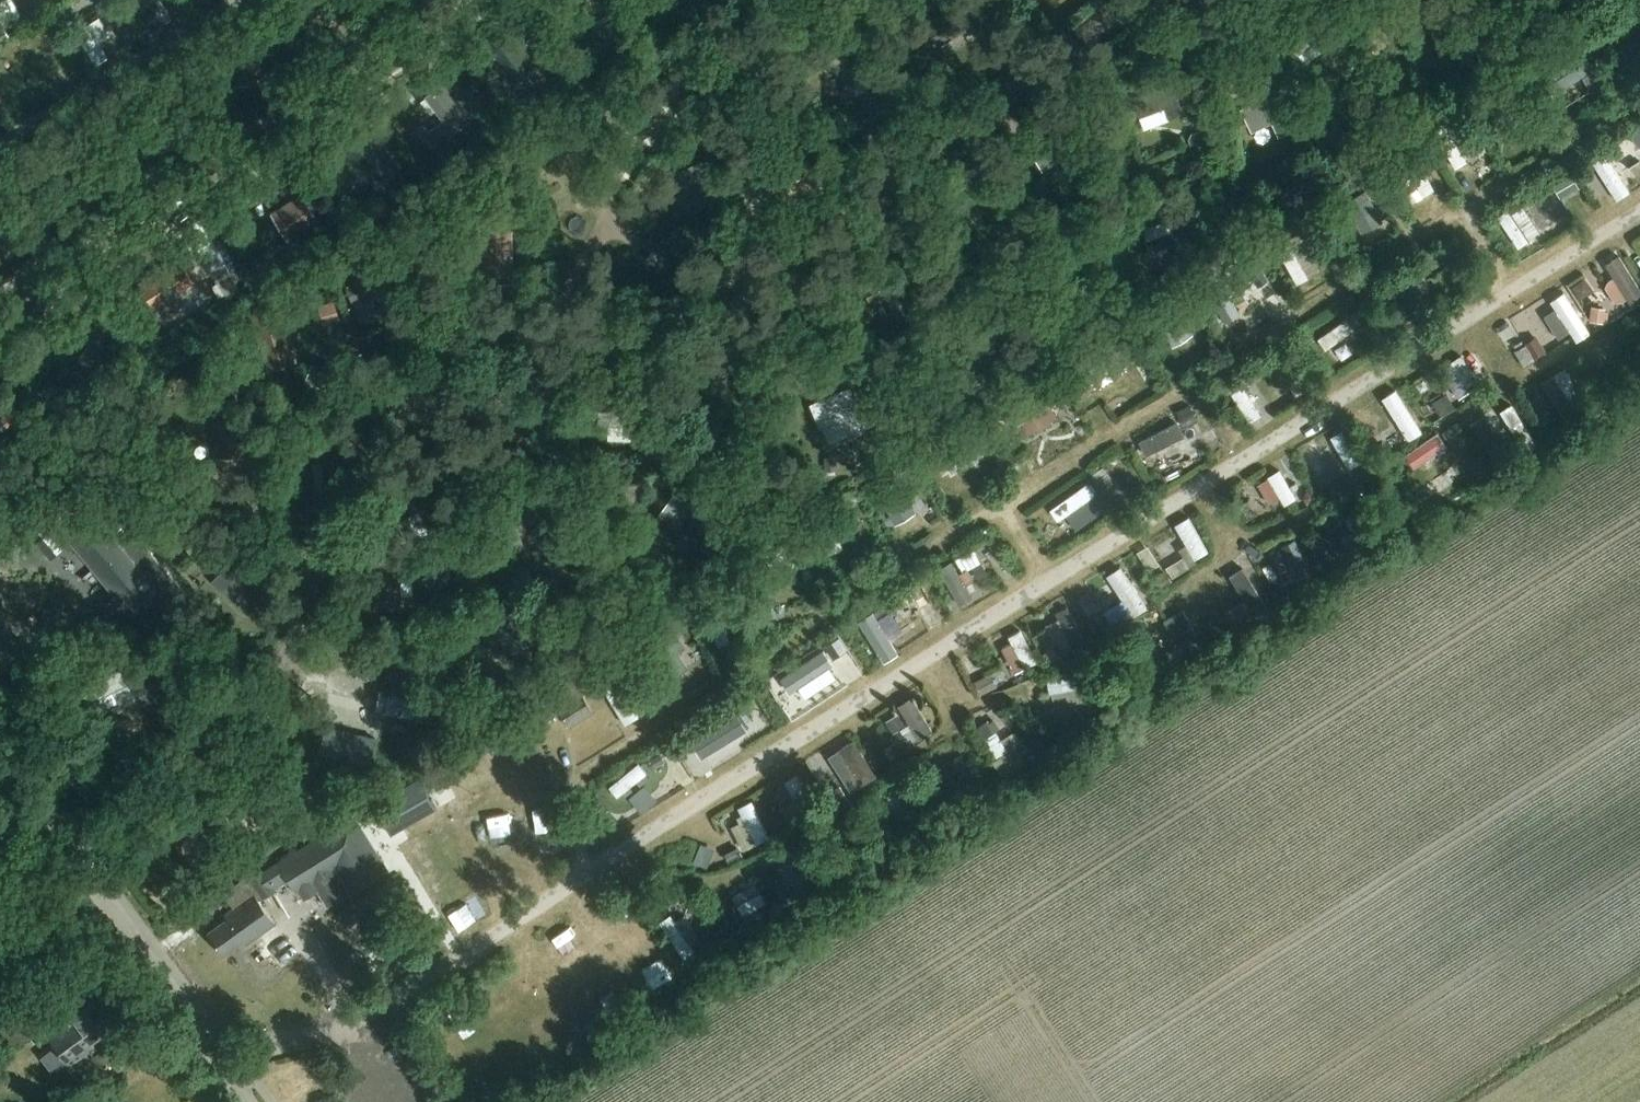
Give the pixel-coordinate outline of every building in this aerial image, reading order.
[(304,10),(324,0),(299,0),(304,10)] [(117,2),(107,8),(113,17),(122,11),(117,2)] [(925,24),(937,47),(976,27),(964,4),(925,24)] [(1639,39),(1639,6),(1626,14),(1639,39)] [(111,54),(103,41),(115,33),(102,12),(78,26),(99,61),(111,54)] [(0,30),(0,40),(9,35),(5,27),(0,30)] [(522,89),(543,73),(535,64),(536,63),(530,55),(545,44),(536,32),(526,40),(517,29),(490,49),(496,57),(493,60),(510,83),(515,79),(522,89)] [(1589,32),(1579,39),(1583,46),(1594,39),(1589,32)] [(230,38),(219,39),(220,49),(231,48),(230,38)] [(1542,71),(1555,93),(1593,70),(1579,48),(1542,71)] [(1583,78),(1591,91),(1602,84),(1594,71),(1583,78)] [(472,118),(445,81),(425,95),(443,120),(429,130),(424,123),(416,128),(430,148),(472,118)] [(1132,101),(1138,116),(1165,105),(1168,114),(1183,108),(1173,84),(1132,101)] [(1279,134),(1295,127),(1278,91),(1242,109),(1250,124),(1270,115),(1279,134)] [(641,142),(665,120),(640,92),(616,113),(641,142)] [(172,96),(163,99),(165,104),(168,113),(168,115),(177,112),(172,96)] [(1472,118),(1464,122),(1467,128),(1476,124),(1472,118)] [(85,131),(97,136),(101,125),(89,120),(85,131)] [(1056,128),(1028,144),(1042,169),(1070,153),(1056,128)] [(1630,135),(1639,148),(1639,128),(1630,135)] [(366,131),(347,147),(377,182),(396,166),(366,131)] [(174,132),(145,142),(148,151),(177,142),(174,132)] [(1601,149),(1589,156),(1614,197),(1626,190),(1601,149)] [(1419,160),(1414,152),(1402,159),(1407,167),(1419,160)] [(1377,166),(1364,173),(1375,194),(1388,187),(1377,166)] [(1571,173),(1552,183),(1561,198),(1579,188),(1571,173)] [(237,185),(226,192),(236,207),(247,199),(237,185)] [(491,188),(479,194),(485,205),(497,199),(491,188)] [(1345,201),(1362,232),(1383,221),(1366,190),(1345,201)] [(302,192),(272,211),(290,240),(303,232),(320,221),(302,192)] [(1510,207),(1494,217),(1520,258),(1536,247),(1510,207)] [(1152,260),(1195,245),(1189,226),(1145,240),(1152,260)] [(514,228),(481,228),(481,272),(514,272),(514,228)] [(1298,279),(1322,270),(1305,231),(1282,241),(1298,279)] [(9,255),(0,236),(0,259),(9,255)] [(1262,237),(1250,243),(1254,251),(1256,255),(1268,249),(1262,237)] [(1245,244),(1235,251),(1242,264),(1253,257),(1245,244)] [(370,247),(356,253),(361,265),(380,257),(376,247),(371,249),(370,247)] [(1449,251),(1440,256),(1447,268),(1456,263),(1449,251)] [(1603,262),(1631,306),(1639,300),(1639,288),(1617,253),(1603,262)] [(1143,291),(1155,278),(1139,263),(1127,276),(1143,291)] [(395,288),(386,268),(376,272),(374,266),(357,273),(359,278),(345,284),(353,305),(395,288)] [(1569,296),(1545,310),(1559,332),(1570,325),(1577,336),(1590,329),(1569,296)] [(335,300),(320,305),(325,323),(341,318),(335,300)] [(1174,300),(1152,313),(1172,347),(1194,334),(1174,300)] [(252,312),(270,371),(300,361),(281,304),(252,312)] [(1362,306),(1351,314),(1357,323),(1368,315),(1362,306)] [(1606,308),(1592,306),(1590,321),(1603,323),(1606,308)] [(1349,321),(1320,340),(1328,351),(1356,332),(1349,321)] [(1546,348),(1537,336),(1524,345),(1533,357),(1546,348)] [(92,339),(74,367),(84,374),(103,346),(92,339)] [(1080,357),(1093,376),(1119,358),(1106,340),(1080,357)] [(1619,340),(1600,352),(1611,370),(1630,358),(1619,340)] [(1462,357),(1445,368),(1465,399),(1482,388),(1462,357)] [(1564,359),(1545,372),(1575,418),(1594,405),(1564,359)] [(60,374),(77,388),(84,380),(66,366),(60,374)] [(1008,412),(1025,437),(1062,413),(1056,404),(1073,392),(1061,376),(1008,412)] [(1242,381),(1227,390),(1251,429),(1266,420),(1242,381)] [(446,382),(434,388),(442,402),(454,396),(446,382)] [(855,385),(810,403),(818,425),(841,416),(849,434),(871,426),(855,385)] [(1453,410),(1444,395),(1432,402),(1441,417),(1453,410)] [(1393,397),(1376,407),(1399,442),(1416,431),(1393,397)] [(243,403),(223,406),(227,445),(247,442),(243,403)] [(1190,405),(1177,411),(1185,426),(1197,420),(1190,405)] [(1502,406),(1475,426),(1491,449),(1519,429),(1502,406)] [(611,437),(639,438),(640,407),(602,407),(602,424),(611,424),(611,437)] [(1550,411),(1539,418),(1549,436),(1561,429),(1550,411)] [(653,419),(651,433),(663,434),(664,420),(653,419)] [(1190,431),(1154,442),(1158,456),(1195,444),(1190,431)] [(1327,459),(1338,476),(1360,462),(1341,433),(1329,441),(1336,453),(1327,459)] [(1447,439),(1431,449),(1449,476),(1465,465),(1447,439)] [(1382,443),(1374,448),(1382,460),(1389,455),(1382,443)] [(323,455),(336,455),(336,447),(323,447),(323,455)] [(313,448),(288,450),(292,505),(317,503),(313,448)] [(825,457),(825,469),(836,469),(836,457),(825,457)] [(1269,479),(1286,507),(1298,500),(1282,471),(1269,479)] [(1107,474),(1097,481),(1103,489),(1112,482),(1107,474)] [(916,511),(901,485),(879,497),(894,524),(916,511)] [(1304,499),(1307,505),(1318,499),(1312,489),(1306,492),(1304,499)] [(1076,492),(1057,504),(1066,519),(1085,506),(1076,492)] [(115,505),(72,541),(116,595),(112,598),(118,606),(123,602),(145,630),(188,594),(115,505)] [(684,548),(708,516),(693,505),(680,523),(663,510),(652,524),(684,548)] [(1347,508),(1327,520),(1348,555),(1368,544),(1347,508)] [(825,514),(812,521),(829,552),(842,546),(825,514)] [(1210,554),(1191,519),(1177,526),(1196,562),(1210,554)] [(63,547),(50,531),(37,541),(51,558),(63,547)] [(12,535),(0,537),(0,561),(17,557),(12,535)] [(252,598),(269,581),(253,564),(263,554),(245,535),(234,545),(242,553),(214,580),(224,591),(236,581),(252,598)] [(1317,542),(1328,559),(1337,554),(1326,536),(1317,542)] [(1293,542),(1274,552),(1290,579),(1308,569),(1293,542)] [(431,566),(431,567),(441,562),(435,549),(425,553),(431,566)] [(402,559),(373,559),(372,604),(401,605),(402,559)] [(938,574),(959,607),(975,596),(969,586),(953,563),(938,574)] [(982,563),(972,568),(979,579),(988,573),(982,563)] [(1245,602),(1219,619),(1228,633),(1269,606),(1243,567),(1229,576),(1245,602)] [(1127,576),(1100,592),(1106,603),(1119,596),(1126,608),(1140,599),(1127,576)] [(1292,581),(1279,588),(1288,603),(1292,601),(1301,595),(1292,581)] [(432,598),(432,611),(451,612),(452,598),(447,598),(447,594),(437,593),(436,598),(432,598)] [(888,602),(896,614),(909,606),(902,594),(888,602)] [(718,598),(702,603),(716,645),(732,640),(718,598)] [(920,600),(893,618),(904,634),(931,616),(920,600)] [(676,611),(684,626),(697,619),(689,604),(676,611)] [(530,647),(518,607),(492,615),(504,654),(530,647)] [(1069,607),(1057,612),(1060,619),(1048,624),(1055,643),(1063,640),(1067,650),(1084,642),(1069,607)] [(1184,610),(1164,619),(1179,649),(1198,639),(1184,610)] [(686,647),(672,624),(645,641),(669,679),(689,667),(679,651),(686,647)] [(1011,643),(1002,647),(1014,672),(1033,662),(1018,632),(1008,637),(1011,643)] [(837,639),(826,646),(835,660),(845,653),(837,639)] [(1052,647),(1043,655),(1052,664),(1060,656),(1052,647)] [(611,669),(603,655),(591,662),(592,663),(587,667),(593,676),(598,673),(600,676),(611,669)] [(827,656),(798,674),(808,691),(838,673),(827,656)] [(82,687),(97,711),(132,690),(117,666),(82,687)] [(990,673),(975,681),(982,694),(997,686),(990,673)] [(591,688),(584,675),(559,688),(565,700),(557,704),(569,727),(595,713),(584,692),(591,688)] [(616,678),(602,686),(624,723),(638,714),(616,678)] [(1080,678),(1049,683),(1052,697),(1083,692),(1080,678)] [(383,680),(378,710),(441,724),(447,694),(383,680)] [(911,693),(895,703),(901,713),(886,722),(894,737),(909,728),(918,744),(935,734),(911,693)] [(542,716),(532,701),(521,708),(530,723),(542,716)] [(736,712),(709,728),(719,743),(745,727),(736,712)] [(1038,754),(1049,747),(1035,726),(1021,735),(1029,747),(1032,745),(1038,754)] [(319,757),(368,769),(376,739),(327,727),(319,757)] [(1055,738),(1060,745),(1067,740),(1063,733),(1055,738)] [(999,734),(986,742),(999,761),(994,764),(1006,781),(1027,767),(1015,750),(1011,752),(999,734)] [(855,739),(838,750),(863,787),(879,777),(855,739)] [(902,740),(893,745),(900,755),(900,756),(909,751),(902,740)] [(893,744),(885,749),(892,760),(900,755),(893,745),(893,744)] [(661,753),(648,761),(653,769),(666,761),(661,753)] [(945,754),(935,762),(954,788),(964,781),(945,754)] [(977,766),(968,771),(974,781),(982,776),(977,766)] [(634,769),(609,789),(620,803),(646,783),(634,769)] [(374,803),(392,834),(438,807),(420,776),(374,803)] [(796,777),(787,783),(804,810),(813,804),(796,777)] [(635,794),(644,805),(657,796),(648,785),(635,794)] [(841,787),(829,794),(836,806),(848,798),(841,787)] [(269,788),(257,800),(267,810),(278,798),(269,788)] [(733,828),(746,853),(761,846),(757,838),(768,833),(754,803),(740,810),(743,816),(738,818),(741,823),(733,828)] [(193,814),(170,837),(184,850),(206,827),(193,814)] [(246,945),(275,924),(258,900),(259,899),(289,880),(297,892),(298,891),(304,899),(318,890),(327,905),(349,892),(387,868),(354,814),(246,881),(245,882),(244,880),(223,896),(233,910),(227,915),(229,919),(209,933),(224,954),(243,941),(246,945)] [(786,816),(774,823),(779,832),(791,826),(786,816)] [(726,852),(730,860),(743,854),(738,845),(726,852)] [(795,853),(770,864),(783,893),(808,882),(795,853)] [(751,875),(728,887),(744,918),(767,906),(751,875)] [(793,891),(778,898),(784,910),(799,903),(793,891)] [(674,916),(662,924),(686,962),(712,945),(693,916),(679,925),(674,916)] [(98,1047),(94,1041),(115,1026),(88,987),(63,1005),(72,1018),(48,1034),(71,1066),(98,1047)] [(33,1028),(14,1001),(0,1011),(0,1024),(13,1042),(33,1028)]
